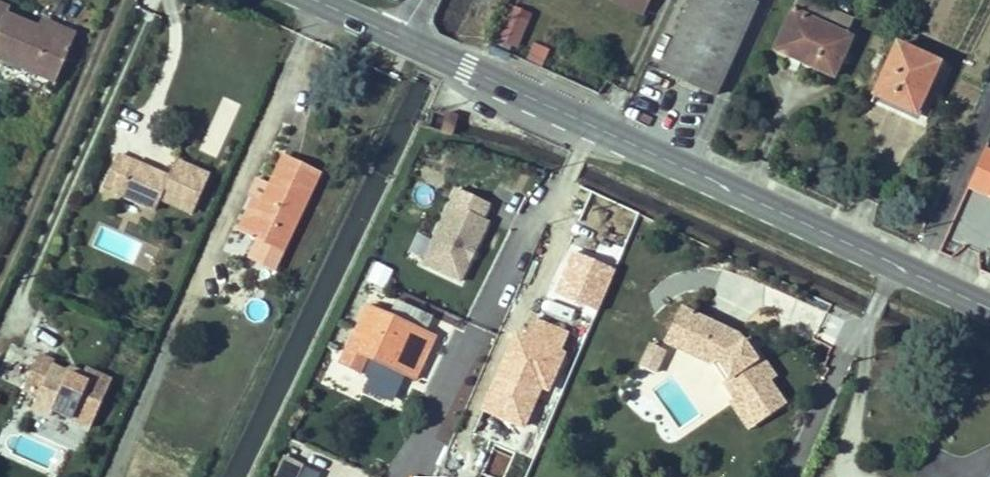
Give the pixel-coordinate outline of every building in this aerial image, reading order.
[(647,5),(636,0),(612,0),(642,14),(647,5)] [(660,71),(715,96),(756,4),(754,3),(755,0),(692,0),(660,71)] [(806,0),(797,0),(778,42),(803,53),(799,61),(833,76),(850,38),(845,36),(852,21),(806,0)] [(518,47),(533,12),(512,3),(497,39),(518,47)] [(55,82),(72,43),(37,28),(7,15),(10,8),(0,4),(0,59),(55,82)] [(40,21),(37,28),(72,43),(75,36),(40,21)] [(533,41),(527,59),(544,64),(550,47),(533,41)] [(803,53),(778,42),(775,50),(799,61),(803,53)] [(938,63),(896,45),(876,90),(891,97),(888,102),(915,114),(938,63)] [(876,90),(874,95),(888,102),(891,97),(876,90)] [(458,118),(448,115),(442,134),(452,137),(458,118)] [(968,186),(987,195),(989,188),(989,152),(984,149),(968,186)] [(168,177),(118,155),(104,188),(155,210),(160,200),(192,214),(209,176),(175,161),(168,177)] [(254,260),(273,269),(318,174),(283,157),(270,185),(257,179),(249,196),(253,198),(262,202),(262,203),(267,206),(261,219),(256,216),(247,234),(263,242),(254,260)] [(457,189),(421,261),(459,280),(488,222),(482,219),(489,204),(457,189)] [(262,202),(253,198),(238,230),(247,234),(256,216),(261,219),(267,206),(262,203),(262,202)] [(383,289),(393,269),(371,258),(361,278),(383,289)] [(414,379),(433,338),(368,308),(342,364),(361,373),(368,358),(375,361),(414,379)] [(738,335),(680,308),(663,342),(677,349),(684,335),(702,344),(698,352),(716,361),(728,378),(722,382),(733,398),(743,413),(748,410),(758,424),(784,406),(768,383),(774,378),(762,360),(757,363),(743,342),(738,335)] [(523,338),(515,334),(483,409),(522,426),(540,386),(547,389),(561,354),(559,353),(568,334),(532,318),(523,338)] [(702,344),(684,335),(677,349),(710,365),(722,382),(728,378),(716,361),(698,352),(702,344)] [(748,339),(743,342),(757,363),(762,360),(748,339)] [(649,342),(640,365),(658,371),(666,348),(649,342)] [(54,362),(39,355),(23,389),(38,396),(32,409),(50,417),(52,411),(90,428),(111,381),(86,370),(80,379),(67,374),(52,367),(54,362)] [(368,358),(361,373),(368,376),(375,361),(368,358)] [(69,369),(67,374),(80,379),(82,374),(69,369)] [(743,413),(733,398),(728,402),(748,431),(758,424),(748,410),(743,413)] [(303,465),(285,456),(275,476),(297,476),(303,465)]
